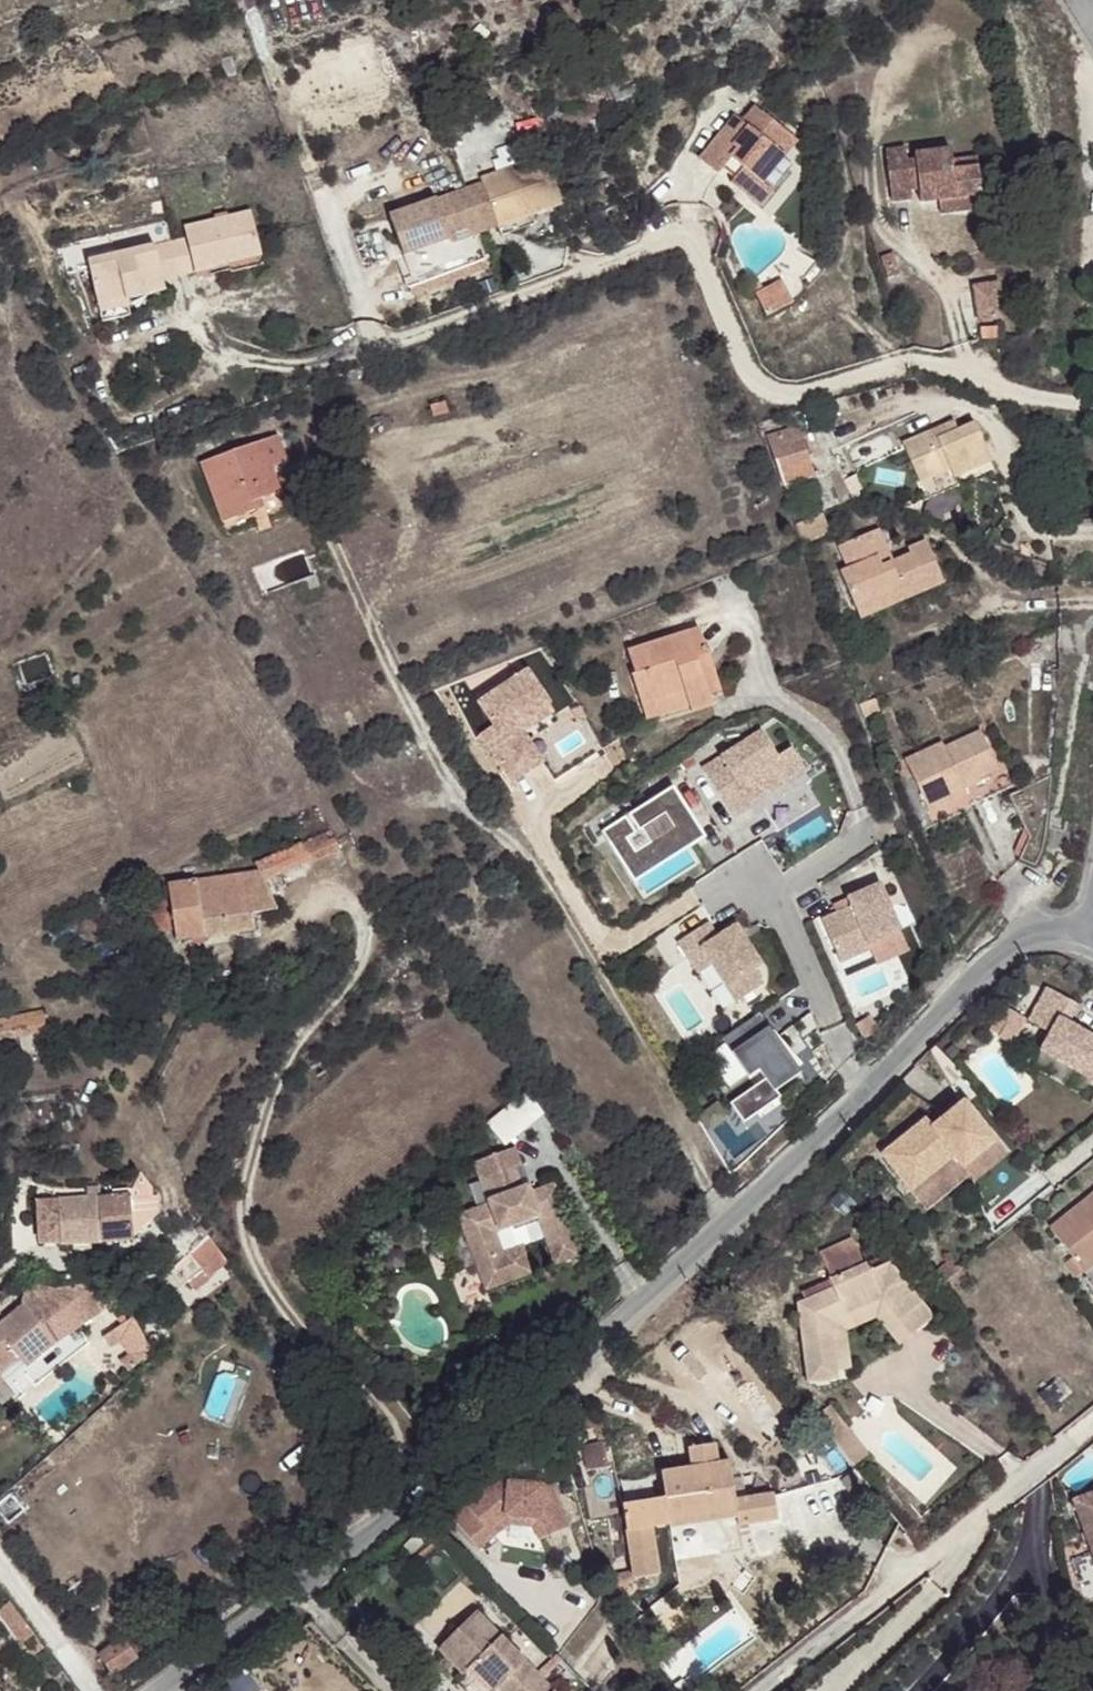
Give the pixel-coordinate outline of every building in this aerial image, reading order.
[(769,179),(799,144),(762,113),(749,128),(740,121),(704,165),(725,182),(732,174),(737,167),(748,177),(743,183),(736,191),(758,210),(778,187),(769,179)] [(808,151),(799,144),(769,179),(778,187),(808,151)] [(501,163),(504,174),(535,164),(528,145),(505,152),(507,161),(501,163)] [(958,178),(955,163),(954,155),(920,161),(921,168),(914,169),(911,155),(889,159),(898,208),(920,204),(919,199),(926,197),(928,211),(946,208),(963,205),(965,220),(991,216),(984,174),(958,178)] [(982,158),(955,163),(958,178),(984,174),(982,158)] [(491,191),(504,229),(569,208),(553,159),(535,164),(504,174),(492,179),(495,190),(491,191)] [(737,167),(732,174),(743,183),(748,177),(737,167)] [(442,196),(445,206),(475,196),(471,185),(442,196)] [(787,194),(778,187),(758,210),(767,218),(787,194)] [(475,196),(488,235),(504,229),(491,191),(475,196)] [(488,235),(475,196),(445,206),(442,196),(393,211),(407,252),(452,237),(455,246),(482,237),(488,235)] [(963,205),(946,208),(949,223),(965,220),(963,205)] [(192,239),(96,264),(108,309),(136,302),(175,292),(172,281),(228,266),(230,272),(267,263),(253,211),(189,228),(192,239)] [(407,252),(417,281),(489,256),(482,237),(455,246),(452,237),(407,252)] [(795,250),(756,288),(771,324),(780,321),(789,316),(798,310),(806,303),(812,296),(808,290),(813,284),(818,276),(821,267),(795,250)] [(417,281),(420,291),(492,265),(489,256),(417,281)] [(896,260),(885,263),(891,285),(903,281),(896,260)] [(1005,288),(978,292),(985,330),(1011,326),(1005,288)] [(136,302),(108,309),(113,328),(141,321),(136,302)] [(1002,333),(985,336),(987,347),(1004,345),(1002,333)] [(960,411),(936,418),(940,428),(963,421),(960,411)] [(936,418),(905,428),(915,463),(924,460),(932,487),(954,479),(950,469),(992,455),(979,416),(963,421),(940,428),(936,418)] [(798,425),(768,436),(785,478),(814,467),(798,425)] [(282,426),(205,450),(224,513),(258,503),(255,494),(284,485),(276,458),(291,454),(282,426)] [(829,531),(823,515),(795,523),(802,543),(829,531)] [(874,517),(836,532),(845,556),(833,560),(849,600),(886,586),(885,583),(893,580),(906,594),(941,579),(924,534),(904,541),(906,547),(882,556),(880,552),(880,549),(879,547),(880,543),(881,539),(882,537),(874,517)] [(890,596),(886,586),(849,600),(852,610),(890,596)] [(702,626),(627,648),(635,675),(630,677),(644,724),(712,704),(708,695),(722,691),(719,682),(706,685),(698,660),(712,656),(702,626)] [(712,656),(698,660),(706,685),(719,682),(712,656)] [(517,715),(549,695),(527,662),(479,694),(495,719),(487,725),(493,733),(489,737),(513,773),(542,753),(523,725),(517,715)] [(523,725),(555,704),(549,695),(517,715),(523,725)] [(876,711),(870,699),(855,705),(860,718),(876,711)] [(732,809),(806,760),(793,738),(778,748),(763,723),(703,761),(732,809)] [(493,733),(487,725),(483,728),(489,737),(493,733)] [(947,750),(908,766),(924,806),(966,788),(961,777),(994,763),(978,726),(943,741),(947,750)] [(901,751),(908,766),(947,750),(943,741),(940,734),(901,751)] [(704,829),(674,779),(662,787),(682,819),(633,849),(615,820),(603,828),(632,872),(704,829)] [(682,819),(662,787),(625,809),(618,797),(587,816),(597,832),(603,828),(615,820),(633,849),(682,819)] [(333,834),(304,846),(310,860),(339,848),(333,834)] [(259,865),(264,877),(265,879),(310,860),(304,846),(259,865)] [(172,929),(170,882),(170,874),(142,876),(154,930),(172,929)] [(902,922),(882,875),(850,889),(854,898),(824,911),(843,955),(872,942),(870,936),(902,922)] [(264,877),(221,879),(222,932),(254,928),(252,912),(276,909),(265,879),(264,877)] [(222,932),(221,879),(170,882),(172,929),(172,938),(222,932)] [(710,915),(681,935),(691,950),(705,941),(715,956),(739,994),(765,977),(755,961),(763,956),(738,918),(720,930),(710,915)] [(715,956),(705,941),(691,950),(701,966),(715,956)] [(1075,1022),(1086,1004),(1055,986),(1037,1020),(1058,1033),(1048,1050),(1092,1075),(1092,1032),(1075,1022)] [(805,1065),(763,1005),(726,1031),(753,1069),(763,1062),(769,1071),(734,1096),(748,1115),(784,1089),(779,1082),(805,1065)] [(1021,1043),(1035,1018),(1017,1008),(1009,1021),(1014,1024),(1008,1035),(1021,1043)] [(42,1029),(38,1010),(0,1017),(0,1038),(42,1029)] [(530,1123),(513,1102),(485,1125),(502,1147),(530,1123)] [(932,1119),(917,1131),(886,1156),(916,1193),(960,1157),(969,1169),(1001,1142),(971,1103),(938,1128),(932,1119)] [(1001,1142),(969,1169),(960,1157),(916,1193),(930,1210),(974,1175),(979,1181),(1012,1156),(1001,1142)] [(470,1165),(477,1185),(513,1172),(519,1170),(512,1150),(470,1165)] [(477,1185),(483,1205),(520,1192),(513,1172),(477,1185)] [(149,1184),(135,1173),(126,1192),(149,1194),(149,1192),(149,1184)] [(85,1198),(35,1203),(38,1234),(60,1232),(62,1246),(102,1242),(96,1196),(93,1185),(84,1186),(85,1198)] [(520,1192),(483,1205),(485,1209),(457,1219),(483,1292),(531,1275),(522,1250),(502,1257),(494,1233),(538,1218),(555,1267),(579,1259),(553,1185),(527,1194),(526,1190),(520,1192)] [(102,1242),(132,1238),(131,1235),(126,1192),(96,1196),(102,1242)] [(126,1192),(131,1235),(157,1208),(155,1192),(149,1192),(149,1194),(126,1192)] [(1048,1236),(1082,1279),(1092,1270),(1092,1200),(1048,1236)] [(40,1247),(62,1246),(60,1232),(38,1234),(40,1247)] [(888,1296),(918,1334),(943,1313),(899,1256),(878,1265),(863,1233),(830,1248),(841,1273),(837,1275),(841,1281),(804,1299),(815,1379),(847,1375),(846,1365),(841,1327),(827,1329),(824,1308),(833,1305),(840,1319),(888,1296)] [(186,1280),(194,1290),(208,1279),(206,1276),(227,1262),(210,1237),(168,1269),(180,1285),(186,1280)] [(1082,1279),(1092,1293),(1092,1270),(1082,1279)] [(49,1334),(108,1299),(105,1295),(114,1289),(106,1274),(50,1281),(24,1274),(19,1295),(49,1334)] [(11,1351),(17,1359),(49,1334),(19,1295),(0,1311),(0,1360),(11,1351)] [(909,1341),(918,1334),(888,1296),(840,1319),(833,1305),(824,1308),(827,1329),(841,1327),(846,1365),(859,1364),(854,1326),(885,1311),(909,1341)] [(148,1347),(127,1311),(123,1313),(119,1307),(111,1313),(115,1319),(97,1330),(105,1341),(114,1335),(123,1349),(114,1355),(122,1366),(148,1347)] [(838,1402),(824,1414),(837,1430),(863,1462),(877,1451),(838,1402)] [(607,1446),(601,1424),(580,1429),(582,1437),(592,1435),(596,1449),(607,1446)] [(777,1443),(795,1469),(820,1451),(803,1425),(777,1443)] [(579,1454),(585,1478),(607,1475),(601,1449),(579,1454)] [(734,1535),(773,1528),(768,1502),(731,1507),(725,1470),(714,1471),(711,1453),(684,1458),(686,1475),(656,1481),(659,1506),(618,1514),(629,1586),(656,1582),(649,1538),(732,1522),(734,1535)] [(482,1486),(486,1490),(491,1486),(499,1486),(499,1481),(489,1480),(482,1486)] [(451,1518),(477,1550),(491,1538),(483,1527),(495,1516),(499,1520),(504,1516),(540,1518),(547,1535),(568,1527),(551,1483),(499,1481),(499,1486),(491,1486),(486,1490),(482,1486),(463,1502),(466,1506),(451,1518)] [(1080,1499),(1092,1539),(1092,1495),(1080,1499)] [(495,1516),(483,1527),(491,1538),(507,1524),(535,1526),(540,1538),(547,1535),(540,1518),(504,1516),(499,1520),(495,1516)] [(413,1534),(401,1547),(409,1556),(422,1544),(413,1534)] [(23,1600),(10,1610),(34,1643),(48,1633),(23,1600)] [(540,1682),(475,1612),(435,1649),(460,1675),(464,1672),(482,1690),(493,1690),(494,1690),(495,1690),(530,1690),(540,1682)] [(245,1667),(263,1690),(270,1690),(329,1648),(309,1620),(245,1667)] [(127,1639),(103,1656),(116,1678),(141,1661),(127,1639)] [(540,1682),(530,1690),(549,1690),(540,1682)]
